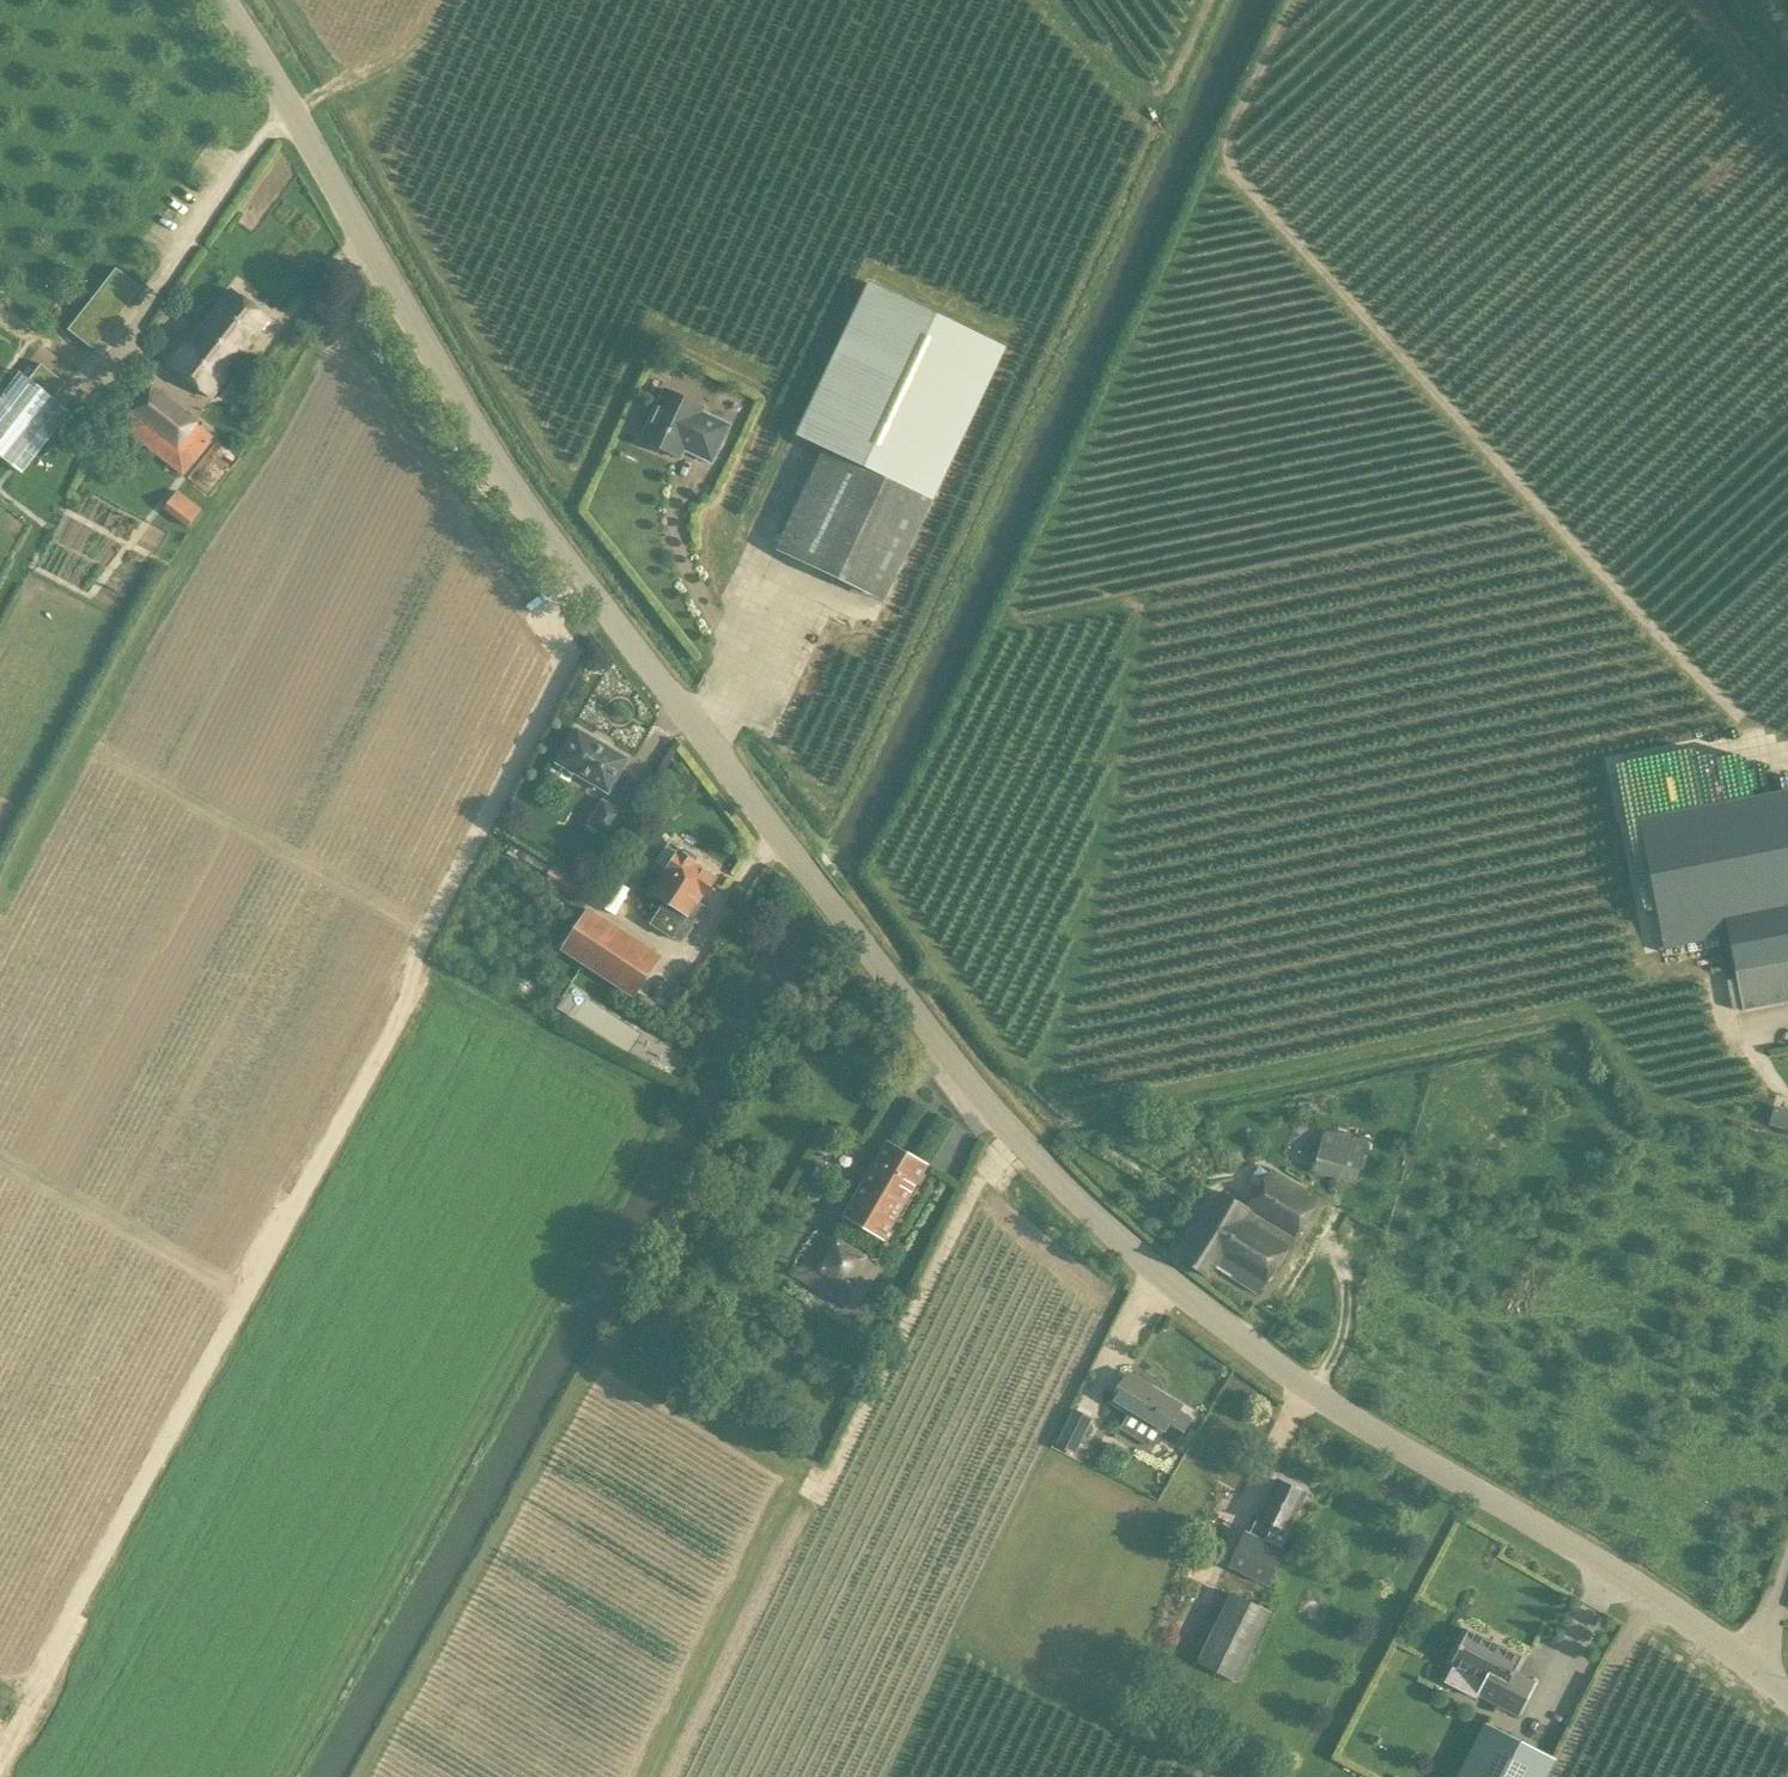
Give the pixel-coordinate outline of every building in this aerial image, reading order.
[(67,330),(92,350),(141,288),(116,268),(67,330)] [(822,447),(774,550),(883,601),(1003,346),(867,282),(795,435),(822,447)] [(206,320),(169,365),(210,398),(249,350),(246,348),(269,318),(234,290),(208,321),(206,320)] [(39,364),(28,378),(21,372),(0,398),(0,457),(21,473),(70,411),(54,398),(65,384),(39,364)] [(130,411),(132,412),(120,426),(182,476),(213,436),(196,423),(197,422),(150,385),(130,411)] [(640,440),(646,444),(648,449),(658,453),(663,451),(679,459),(683,450),(711,463),(728,426),(700,414),(703,409),(663,390),(640,440)] [(178,491),(164,509),(187,527),(201,509),(178,491)] [(556,763),(607,793),(627,760),(576,729),(556,763)] [(1638,819),(1662,947),(1726,935),(1733,972),(1734,971),(1742,1010),(1787,1001),(1787,789),(1638,819)] [(624,813),(604,802),(597,813),(589,824),(610,836),(624,813)] [(704,894),(714,877),(696,865),(696,864),(677,852),(676,853),(666,846),(656,863),(666,869),(665,871),(666,872),(653,893),(665,900),(652,920),(650,923),(673,938),(674,936),(682,942),(695,921),(697,922),(705,908),(697,903),(703,894),(704,894)] [(592,885),(555,862),(546,875),(583,898),(592,885)] [(660,957),(589,910),(563,949),(634,996),(660,957)] [(1365,1140),(1313,1127),(1308,1145),(1319,1147),(1313,1172),(1331,1176),(1355,1182),(1363,1151),(1365,1140)] [(926,1166),(886,1142),(842,1215),(882,1239),(926,1166)] [(1293,1238),(1319,1198),(1271,1168),(1246,1207),(1222,1192),(1179,1260),(1206,1277),(1213,1266),(1257,1294),(1287,1246),(1288,1246),(1293,1238)] [(854,1312),(880,1268),(818,1231),(793,1277),(854,1312)] [(1124,1376),(1109,1401),(1127,1412),(1128,1410),(1162,1431),(1160,1435),(1174,1444),(1189,1420),(1176,1412),(1180,1406),(1161,1395),(1160,1398),(1124,1376)] [(1072,1408),(1055,1445),(1074,1454),(1091,1418),(1072,1408)] [(1285,1549),(1280,1546),(1305,1494),(1275,1480),(1250,1532),(1243,1529),(1226,1567),(1267,1586),(1285,1549)] [(1195,1662),(1235,1682),(1270,1612),(1229,1592),(1195,1662)] [(1467,1630),(1451,1663),(1485,1681),(1479,1694),(1519,1714),(1536,1681),(1515,1671),(1522,1657),(1467,1630)] [(1460,1776),(1544,1776),(1554,1756),(1488,1722),(1460,1776)]
